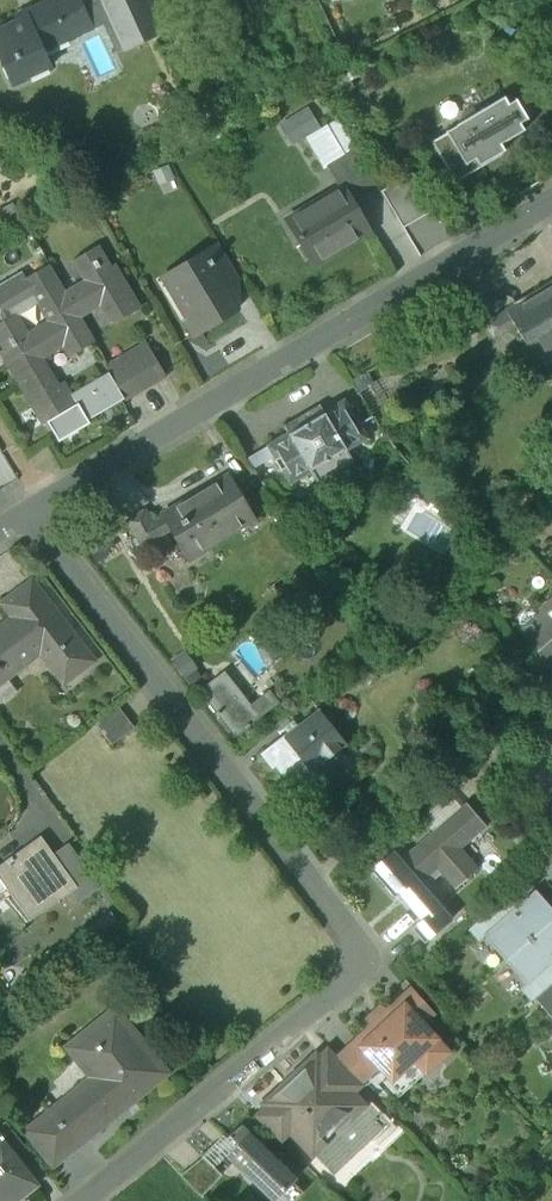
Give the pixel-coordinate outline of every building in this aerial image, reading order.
[(0,30),(0,54),(13,82),(49,66),(39,45),(87,23),(77,0),(50,0),(37,6),(40,12),(0,30)] [(124,49),(161,32),(147,0),(102,0),(124,49)] [(341,67),(314,80),(327,101),(352,88),(341,67)] [(504,97),(445,132),(446,134),(465,166),(475,160),(479,167),(505,151),(501,145),(524,131),(520,124),(528,119),(516,100),(508,104),(504,97)] [(307,135),(326,167),(347,155),(328,122),(318,128),(308,111),(286,124),(296,141),(307,135)] [(465,166),(446,134),(431,142),(450,175),(465,166)] [(347,155),(326,167),(339,189),(342,187),(348,199),(361,191),(375,183),(355,150),(347,155)] [(412,173),(381,191),(403,228),(434,210),(412,173)] [(339,189),(286,221),(313,265),(368,232),(348,199),(342,187),(339,189)] [(217,242),(200,253),(205,261),(219,286),(222,284),(237,276),(217,242)] [(140,309),(114,265),(109,268),(97,247),(73,261),(86,282),(62,296),(46,267),(25,279),(24,280),(49,322),(72,309),(78,318),(99,306),(111,326),(140,309)] [(205,261),(170,282),(190,316),(181,322),(190,338),(237,310),(222,284),(219,286),(205,261)] [(24,280),(25,279),(22,274),(0,287),(0,318),(2,322),(15,315),(27,335),(49,322),(24,280)] [(505,313),(514,327),(533,358),(551,347),(551,285),(505,313)] [(27,335),(15,315),(2,322),(0,324),(0,343),(4,350),(0,352),(0,356),(42,427),(48,423),(78,404),(73,395),(63,382),(56,387),(40,360),(63,347),(69,358),(93,344),(78,318),(72,309),(49,322),(27,335)] [(505,313),(485,325),(494,339),(514,327),(505,313)] [(146,343),(105,367),(109,374),(124,399),(125,402),(166,377),(146,343)] [(124,399),(109,374),(73,395),(88,420),(124,399)] [(392,422),(363,374),(351,381),(379,429),(392,422)] [(322,414),(289,434),(288,432),(265,445),(272,457),(289,485),(312,472),(310,469),(343,450),(345,452),(367,438),(344,399),(321,412),(322,414)] [(48,423),(59,442),(89,424),(88,420),(78,404),(48,423)] [(266,447),(243,460),(250,470),(272,457),(266,447)] [(230,476),(161,516),(161,517),(168,529),(169,531),(186,557),(254,516),(230,476)] [(151,523),(144,511),(128,520),(142,545),(168,529),(161,517),(151,523)] [(4,602),(15,616),(0,628),(0,685),(10,678),(8,675),(41,650),(62,678),(78,665),(80,668),(92,659),(32,581),(4,602)] [(541,612),(540,620),(543,622),(527,636),(538,649),(551,665),(551,602),(541,612)] [(538,649),(528,658),(550,684),(551,682),(551,665),(538,649)] [(250,706),(224,673),(201,691),(217,712),(216,713),(217,715),(218,714),(235,735),(244,728),(245,729),(250,725),(249,724),(258,717),(250,706)] [(277,702),(269,692),(263,696),(271,707),(277,702)] [(263,696),(250,706),(258,717),(271,707),(263,696)] [(117,705),(94,723),(111,744),(134,727),(117,705)] [(318,709),(284,736),(283,735),(259,754),(271,770),(275,767),(301,801),(314,790),(322,785),(311,771),(345,744),(318,709)] [(328,793),(322,785),(314,790),(321,798),(308,808),(329,835),(354,816),(333,789),(328,793)] [(466,806),(395,867),(387,857),(371,871),(419,926),(439,909),(413,879),(433,862),(455,888),(475,871),(455,847),(465,839),(466,840),(483,826),(466,806)] [(35,843),(0,868),(0,869),(34,916),(67,893),(75,887),(53,856),(47,859),(35,843)] [(69,844),(53,856),(75,887),(67,893),(76,904),(100,887),(69,844)] [(482,936),(483,937),(505,961),(551,919),(551,910),(535,890),(520,903),(489,930),(482,936)] [(510,893),(480,919),(489,930),(520,903),(510,893)] [(419,926),(413,930),(423,942),(448,920),(439,909),(419,926)] [(480,919),(468,930),(478,941),(483,937),(482,936),(489,930),(480,919)] [(505,961),(526,985),(527,986),(533,980),(551,964),(551,919),(505,961)] [(533,980),(543,991),(551,983),(551,964),(533,980)] [(533,980),(527,986),(526,985),(521,990),(531,1001),(534,998),(543,991),(533,980)] [(543,991),(534,998),(551,1018),(551,983),(543,991)] [(430,1010),(411,988),(397,1001),(417,1022),(418,1021),(430,1010)] [(417,1022),(397,1001),(385,1012),(369,1027),(356,1040),(378,1064),(371,1071),(383,1084),(413,1058),(426,1072),(447,1052),(418,1021),(417,1022)] [(166,1072),(115,1009),(68,1047),(93,1077),(51,1111),(76,1142),(100,1123),(101,1124),(166,1072)] [(383,1010),(366,1025),(369,1027),(385,1012),(383,1010)] [(356,1040),(337,1057),(360,1081),(371,1071),(378,1064),(356,1040)] [(337,1057),(330,1049),(320,1059),(349,1091),(360,1081),(337,1057)] [(320,1059),(316,1056),(265,1104),(269,1107),(289,1129),(311,1153),(362,1105),(320,1059)] [(413,1058),(383,1084),(397,1098),(426,1072),(413,1058)] [(362,1105),(311,1153),(333,1176),(384,1128),(362,1105)] [(289,1129),(269,1107),(256,1119),(277,1140),(289,1129)] [(51,1111),(26,1131),(52,1163),(77,1143),(76,1142),(51,1111)] [(0,1126),(0,1145),(4,1142),(12,1153),(24,1144),(6,1121),(0,1126)] [(291,1175),(241,1126),(225,1138),(228,1141),(232,1138),(237,1143),(225,1156),(269,1198),(291,1175)] [(4,1142),(0,1145),(0,1200),(9,1200),(34,1181),(12,1153),(4,1142)] [(221,1175),(202,1157),(180,1175),(201,1197),(221,1175)]
